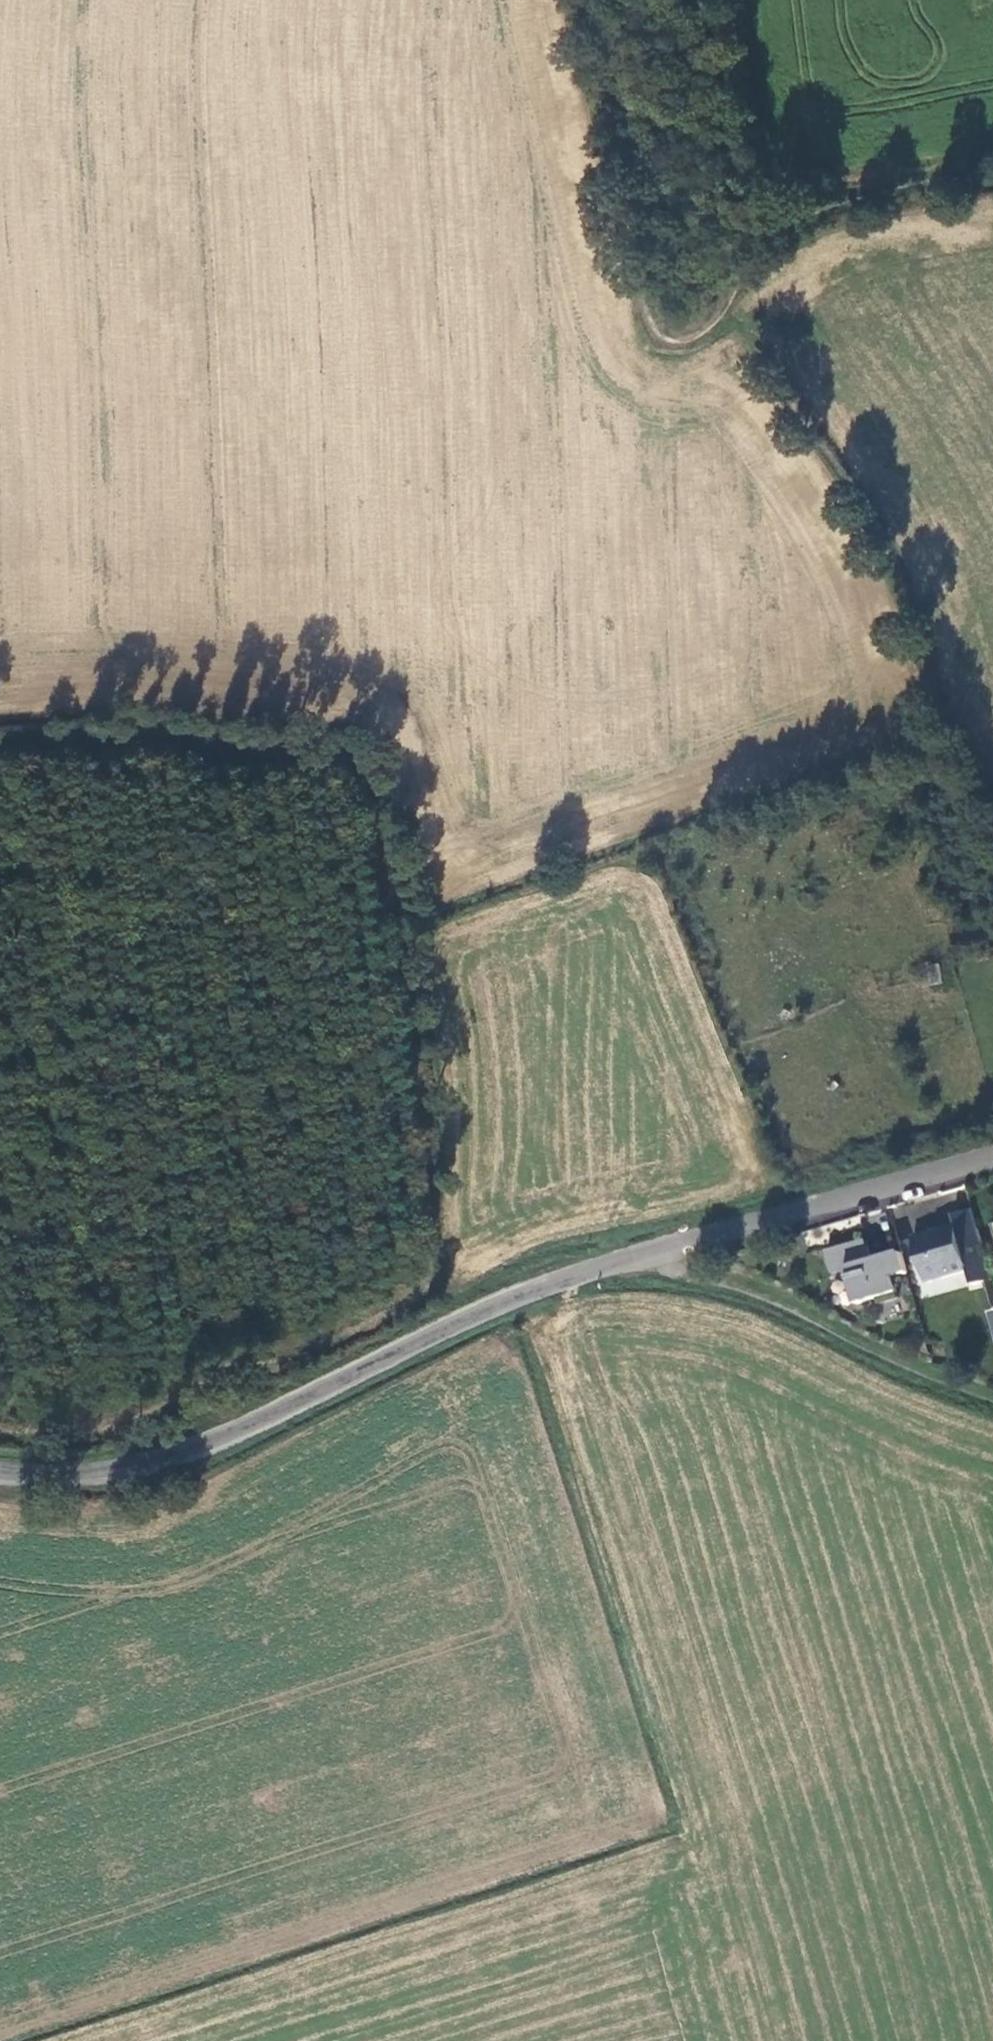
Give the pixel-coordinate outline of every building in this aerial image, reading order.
[(961,1234),(981,1229),(976,1210),(956,1215),(959,1225),(961,1234)] [(959,1225),(916,1237),(928,1282),(958,1274),(964,1273),(970,1271),(975,1285),(992,1280),(992,1272),(981,1229),(961,1234),(959,1225)] [(876,1260),(870,1240),(829,1251),(835,1272),(850,1268),(860,1303),(880,1297),(882,1303),(902,1297),(896,1276),(911,1272),(906,1252),(876,1260)] [(984,1311),(992,1342),(992,1309),(984,1311)]
